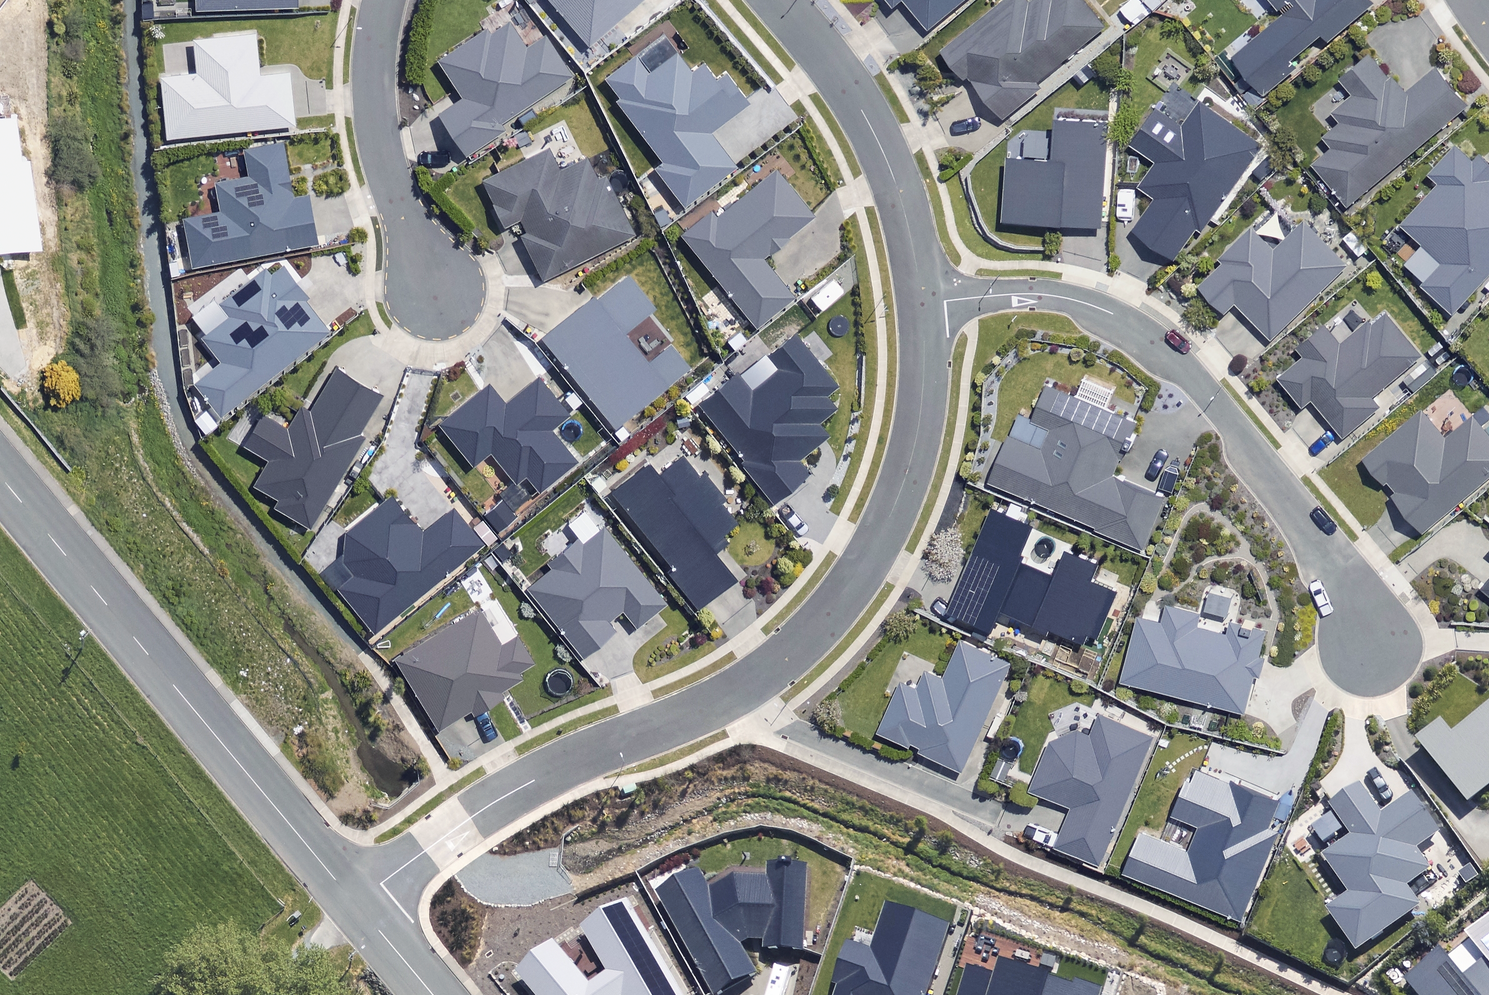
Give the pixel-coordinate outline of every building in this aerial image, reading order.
[(586,42),(635,0),(551,0),(586,42)] [(929,26),(960,0),(908,0),(929,26)] [(1086,0),(1003,0),(945,48),(966,74),(969,71),(1004,114),(1038,86),(1033,81),(1104,23),(1086,0)] [(1278,11),(1227,52),(1262,95),(1297,66),(1290,58),(1318,35),(1324,42),(1374,0),(1269,0),(1278,11)] [(525,47),(502,12),(435,57),(460,94),(436,110),(463,151),(500,127),(495,121),(567,73),(542,35),(525,47)] [(258,69),(254,29),(191,34),(194,67),(158,70),(164,130),(291,119),(286,66),(258,69)] [(681,59),(671,45),(646,64),(636,50),(600,77),(659,157),(651,163),(680,201),(732,163),(706,128),(744,100),(720,68),(712,73),(694,49),(681,59)] [(1402,92),(1367,49),(1338,74),(1352,91),(1330,108),(1339,118),(1322,132),(1332,143),(1312,159),(1346,199),(1465,101),(1435,65),(1402,92)] [(1187,125),(1173,115),(1149,150),(1158,156),(1141,182),(1157,193),(1134,225),(1176,255),(1200,220),(1206,224),(1263,141),(1204,100),(1187,125)] [(1106,116),(1053,113),(1051,153),(1006,150),(1003,214),(1101,219),(1106,116)] [(1464,133),(1429,170),(1438,179),(1400,219),(1442,258),(1421,280),(1451,308),(1488,268),(1488,157),(1464,133)] [(288,185),(279,136),(240,143),(245,170),(210,176),(215,205),(180,212),(190,260),(313,237),(302,182),(288,185)] [(474,178),(497,225),(512,218),(541,279),(632,235),(590,151),(554,168),(543,145),(474,178)] [(709,204),(678,228),(752,323),(790,293),(759,253),(810,213),(774,166),(715,212),(709,204)] [(1346,260),(1304,217),(1274,247),(1254,227),(1199,280),(1225,308),(1235,298),(1270,334),(1346,260)] [(305,288),(281,258),(269,268),(263,260),(217,296),(227,309),(198,331),(218,356),(191,377),(217,410),(325,325),(299,293),(305,288)] [(651,303),(624,268),(541,331),(610,421),(684,365),(666,340),(644,357),(620,326),(651,303)] [(1421,351),(1382,306),(1340,341),(1323,321),(1296,344),(1303,353),(1278,375),(1302,403),(1310,395),(1344,435),(1380,404),(1371,394),(1421,351)] [(833,382),(791,329),(762,352),(773,366),(747,386),(732,366),(691,399),(768,497),(804,468),(795,456),(824,433),(813,419),(831,405),(821,392),(833,382)] [(381,388),(332,361),(308,405),(297,400),(285,422),(257,408),(239,441),(266,455),(252,481),(274,493),(269,501),(308,522),(381,388)] [(1083,368),(1073,390),(1045,378),(1030,412),(1018,407),(988,474),(1142,543),(1165,491),(1114,467),(1136,419),(1108,406),(1118,384),(1083,368)] [(566,411),(536,373),(503,400),(486,379),(436,419),(469,461),(487,448),(512,480),(521,472),(535,490),(574,459),(548,426),(566,411)] [(1486,427),(1473,411),(1445,435),(1421,406),(1363,455),(1423,527),(1488,471),(1488,425),(1486,427)] [(733,516),(685,446),(654,467),(645,455),(608,481),(691,603),(731,575),(704,536),(733,516)] [(419,527),(389,489),(342,528),(352,541),(320,567),(370,628),(480,539),(449,502),(419,527)] [(1034,515),(995,499),(951,603),(991,620),(999,601),(1092,641),(1116,585),(1094,575),(1102,557),(1068,543),(1056,570),(1018,554),(1034,515)] [(545,554),(552,562),(524,586),(578,650),(610,623),(604,616),(618,604),(634,622),(664,597),(600,522),(581,538),(574,530),(545,554)] [(1480,586),(1488,594),(1488,575),(1480,586)] [(1197,607),(1168,599),(1164,615),(1141,608),(1123,675),(1243,708),(1264,632),(1225,621),(1223,626),(1194,618),(1197,607)] [(515,629),(497,640),(474,602),(393,653),(436,722),(466,703),(469,707),(538,664),(515,629)] [(1010,657),(963,638),(947,676),(926,667),(919,683),(902,676),(881,727),(966,763),(1010,657)] [(1450,734),(1441,722),(1417,741),(1465,802),(1488,783),(1488,703),(1450,734)] [(1152,731),(1100,709),(1092,729),(1077,722),(1053,735),(1032,784),(1073,801),(1057,838),(1098,856),(1152,731)] [(1122,875),(1241,925),(1280,832),(1266,826),(1277,801),(1193,766),(1171,817),(1200,828),(1190,853),(1140,832),(1122,875)] [(1380,817),(1358,785),(1328,805),(1349,836),(1321,855),(1346,892),(1324,907),(1353,950),(1417,907),(1403,886),(1427,870),(1413,850),(1437,834),(1411,796),(1380,817)] [(770,873),(738,872),(711,884),(698,864),(652,890),(713,994),(754,971),(741,941),(748,937),(763,937),(763,946),(802,948),(805,858),(770,857),(770,873)] [(625,896),(580,924),(604,968),(588,982),(553,937),(514,968),(537,994),(620,994),(680,994),(625,896)] [(950,925),(887,903),(872,946),(845,936),(830,980),(837,982),(833,994),(926,994),(950,925)] [(1461,932),(1481,956),(1457,974),(1437,948),(1402,976),(1416,994),(1488,994),(1488,910),(1461,932)] [(1103,983),(1072,974),(1070,980),(1049,974),(1051,970),(998,955),(994,968),(963,959),(952,994),(1099,994),(1103,983)]
